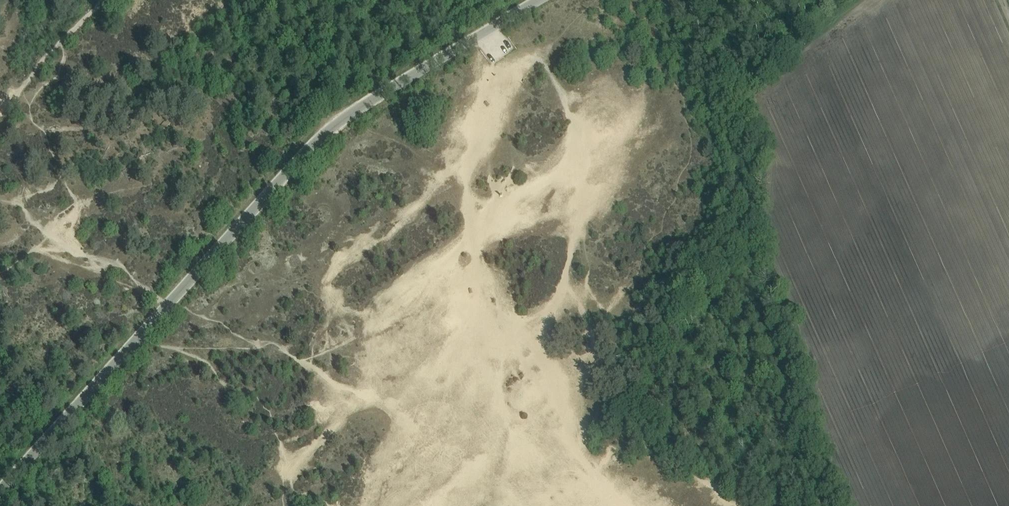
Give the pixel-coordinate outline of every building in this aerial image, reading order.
[(505,38),(501,40),(510,55),(515,52),(505,38)]
